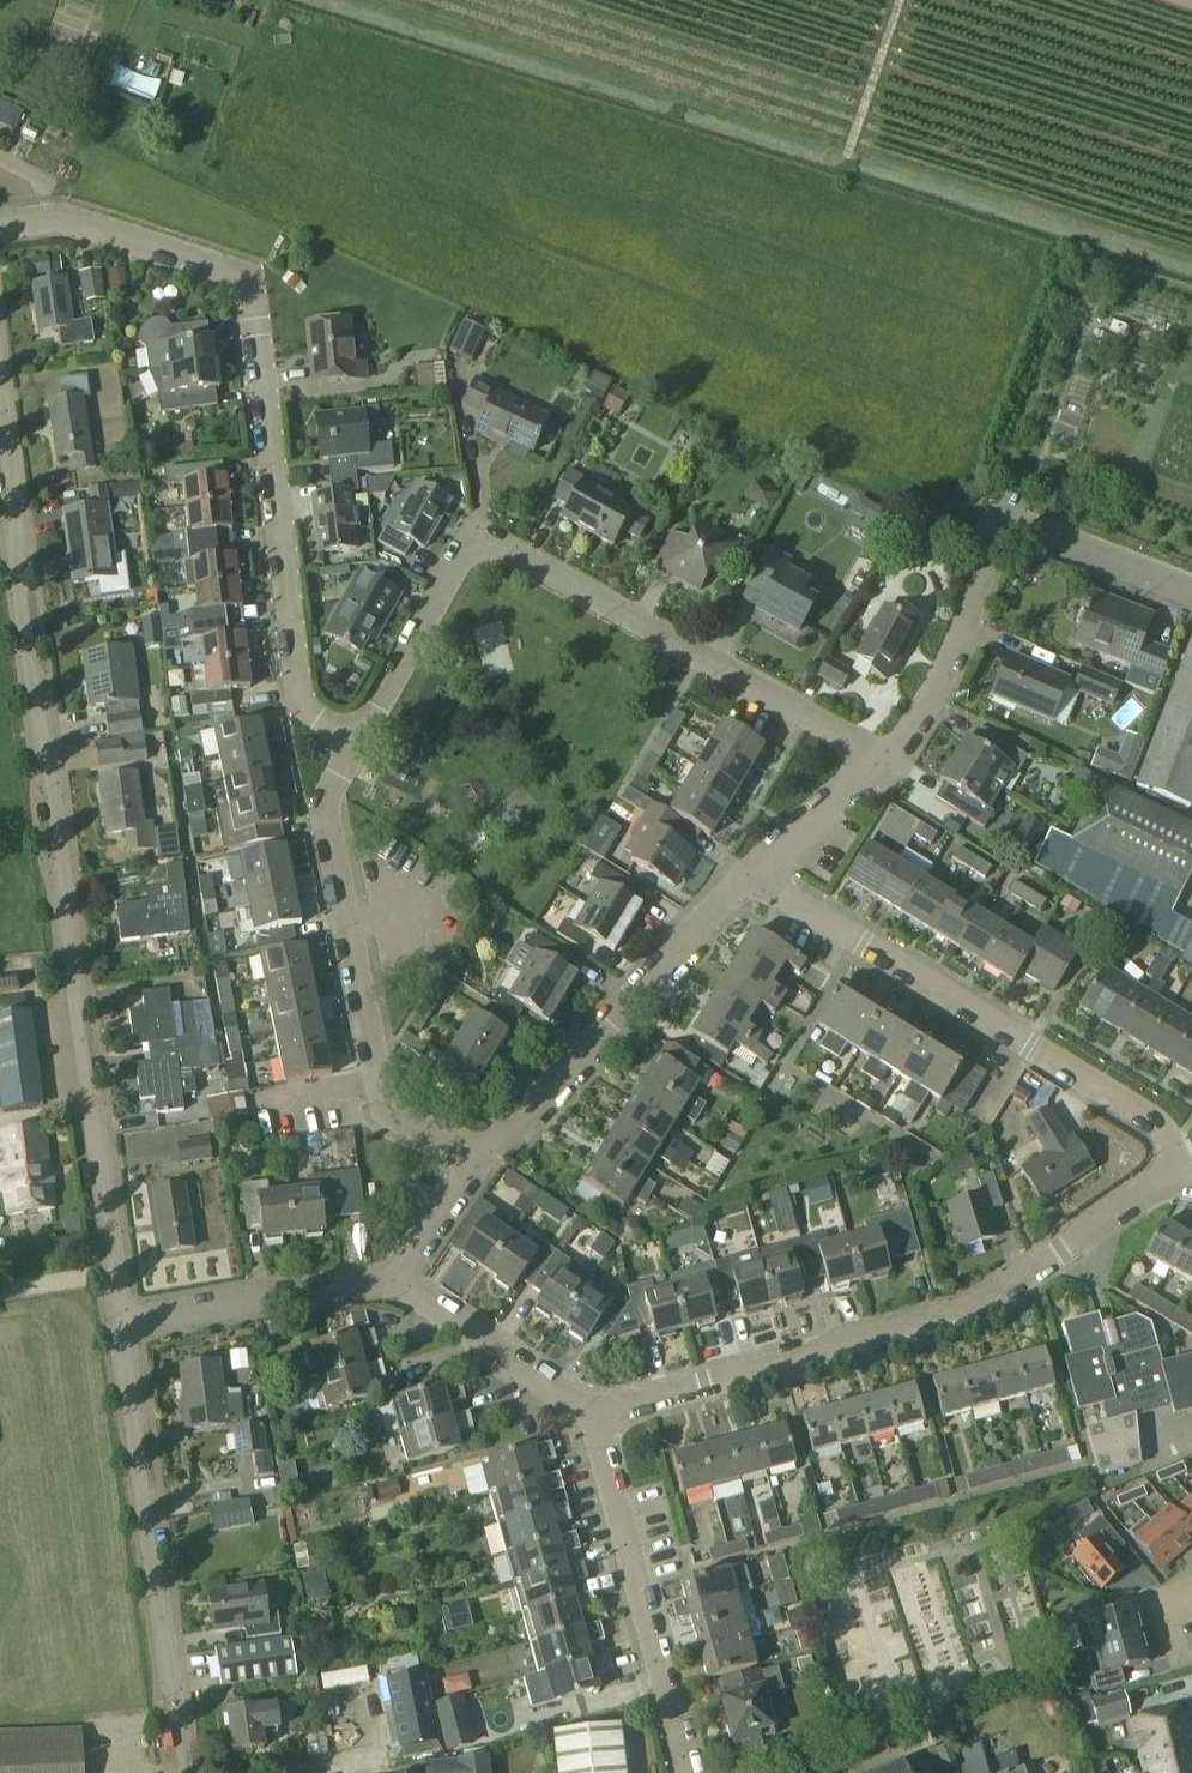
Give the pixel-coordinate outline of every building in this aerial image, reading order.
[(159,53),(157,61),(169,65),(172,57),(159,53)] [(9,102),(0,98),(0,123),(9,102)] [(47,259),(28,262),(30,276),(49,274),(49,273),(61,271),(59,258),(47,260),(47,259)] [(123,270),(108,272),(112,299),(127,297),(123,270)] [(85,303),(104,300),(100,271),(81,274),(85,303)] [(59,330),(62,348),(93,343),(90,323),(73,325),(66,280),(31,285),(39,334),(59,330)] [(139,335),(138,340),(139,344),(146,349),(148,373),(216,365),(213,341),(209,342),(185,344),(183,327),(171,328),(166,321),(162,320),(157,320),(153,321),(149,322),(146,325),(143,328),(140,331),(139,335)] [(313,385),(367,380),(365,364),(354,365),(350,321),(307,325),(313,385)] [(470,362),(484,331),(464,322),(450,353),(470,362)] [(444,364),(417,367),(419,389),(446,387),(444,364)] [(219,389),(216,365),(148,373),(158,395),(160,414),(193,410),(191,392),(219,389)] [(593,373),(585,391),(602,399),(610,382),(593,373)] [(82,399),(89,398),(86,376),(58,381),(61,401),(49,403),(57,460),(78,457),(80,471),(92,469),(82,399)] [(537,439),(547,418),(494,395),(497,389),(476,380),(464,406),(484,414),(478,427),(534,452),(539,440),(537,439)] [(603,408),(618,416),(629,396),(614,388),(603,408)] [(363,413),(316,417),(320,460),(354,457),(355,473),(393,469),(391,445),(367,447),(366,433),(379,432),(377,408),(362,409),(363,413)] [(186,445),(173,446),(174,456),(195,454),(194,444),(192,444),(186,445)] [(125,447),(105,449),(106,457),(118,455),(119,467),(127,466),(125,447)] [(207,465),(164,470),(164,472),(166,485),(183,483),(186,509),(228,504),(225,478),(223,478),(208,480),(207,465)] [(139,467),(132,468),(133,482),(140,481),(139,467)] [(639,540),(648,523),(632,514),(633,512),(581,483),(583,479),(568,471),(553,498),(568,506),(561,518),(613,547),(622,531),(639,540)] [(461,472),(443,473),(444,484),(461,482),(461,472)] [(332,495),(313,497),(320,554),(356,550),(349,494),(359,493),(358,491),(357,481),(331,483),(332,495)] [(142,483),(112,487),(113,500),(143,496),(142,483)] [(425,549),(451,502),(418,484),(393,530),(386,527),(378,542),(405,558),(413,543),(425,549)] [(93,508),(65,512),(74,584),(100,580),(102,595),(128,592),(123,556),(114,557),(105,488),(90,490),(93,508)] [(174,551),(210,546),(209,533),(232,531),(228,504),(186,509),(189,535),(172,537),(174,551)] [(875,508),(868,521),(884,531),(892,517),(875,508)] [(159,514),(149,514),(150,527),(160,526),(159,514)] [(721,577),(738,546),(698,524),(687,543),(672,535),(655,566),(700,590),(710,571),(721,577)] [(656,536),(649,549),(655,552),(662,539),(656,536)] [(210,546),(174,551),(175,564),(184,563),(187,589),(195,588),(238,583),(235,557),(212,559),(210,546)] [(798,632),(814,603),(806,599),(812,587),(784,571),(789,563),(769,552),(749,589),(765,598),(758,610),(798,632)] [(1015,567),(1014,570),(1014,572),(1015,575),(1016,577),(1019,578),(1021,579),(1024,578),(1026,577),(1028,575),(1029,572),(1029,570),(1028,567),(1026,565),(1024,564),(1021,563),(1019,564),(1016,565),(1015,567)] [(348,566),(319,570),(320,577),(349,574),(348,566)] [(390,566),(383,579),(393,585),(401,572),(390,566)] [(379,631),(399,595),(361,573),(327,635),(358,652),(372,627),(379,631)] [(199,613),(177,616),(179,630),(225,625),(226,625),(225,612),(241,610),(238,583),(195,588),(199,613)] [(156,591),(148,592),(151,608),(158,607),(156,591)] [(848,595),(843,604),(851,609),(856,599),(848,595)] [(1132,663),(1130,670),(1125,682),(1157,694),(1172,654),(1142,642),(1151,619),(1093,597),(1089,608),(1086,607),(1083,614),(1086,615),(1076,642),(1132,663)] [(168,606),(159,607),(162,632),(179,630),(177,616),(169,617),(168,606)] [(884,682),(920,618),(904,609),(901,616),(886,607),(857,659),(872,667),(869,674),(884,682)] [(141,620),(145,648),(162,646),(158,618),(141,620)] [(225,625),(179,630),(181,649),(202,646),(205,667),(247,662),(244,636),(227,638),(225,625)] [(179,630),(162,632),(165,652),(181,650),(181,649),(179,630)] [(1191,802),(1191,643),(1191,642),(1136,787),(1190,807),(1191,802)] [(91,708),(137,702),(130,648),(84,654),(91,708)] [(1050,721),(1067,681),(1010,657),(993,697),(1050,721)] [(373,666),(360,658),(354,667),(368,675),(373,666)] [(843,689),(851,675),(826,661),(818,675),(843,689)] [(250,689),(247,662),(205,667),(208,693),(191,695),(192,709),(232,704),(230,691),(250,689)] [(1111,706),(1120,686),(1082,670),(1074,690),(1111,706)] [(184,699),(171,700),(173,715),(185,713),(184,699)] [(675,711),(668,721),(680,728),(686,717),(675,711)] [(120,735),(141,732),(139,715),(107,720),(109,737),(120,735)] [(673,739),(680,728),(668,721),(662,733),(673,739)] [(219,758),(265,749),(260,722),(214,732),(219,758)] [(723,723),(710,746),(750,770),(764,747),(723,723)] [(143,747),(141,732),(120,735),(121,742),(97,745),(99,767),(146,761),(144,747),(143,747)] [(957,764),(1001,791),(1013,771),(1018,774),(1028,758),(1000,741),(990,756),(970,743),(957,764)] [(737,792),(750,770),(710,746),(696,768),(737,792)] [(271,774),(265,749),(219,758),(224,784),(271,774)] [(1075,750),(1070,763),(1086,768),(1091,756),(1075,750)] [(180,765),(193,763),(191,751),(178,753),(180,765)] [(648,755),(642,766),(653,773),(659,762),(648,755)] [(1118,759),(1111,777),(1129,783),(1136,765),(1118,759)] [(195,776),(193,763),(180,765),(182,778),(195,776)] [(989,810),(1001,791),(957,764),(944,785),(965,797),(956,812),(984,829),(994,813),(989,810)] [(642,766),(635,777),(646,783),(653,773),(642,766)] [(724,815),(737,792),(696,768),(683,791),(724,815)] [(1079,768),(1070,784),(1087,794),(1096,779),(1079,768)] [(128,853),(154,849),(151,829),(143,830),(136,774),(100,779),(107,836),(125,833),(128,853)] [(276,800),(271,774),(224,784),(229,809),(276,800)] [(645,798),(652,787),(646,783),(635,777),(628,788),(645,798)] [(1191,870),(1191,828),(1100,784),(1071,843),(1050,832),(1033,866),(1160,937),(1191,870)] [(183,791),(188,817),(206,813),(201,788),(183,791)] [(724,815),(683,791),(669,814),(710,838),(724,815)] [(284,839),(276,800),(229,809),(215,812),(223,851),(284,839)] [(682,866),(690,851),(671,840),(681,823),(651,805),(632,838),(641,844),(631,862),(675,888),(686,869),(682,866)] [(914,834),(921,823),(905,813),(898,824),(914,834)] [(592,834),(583,848),(604,860),(622,832),(600,820),(592,834)] [(937,833),(921,823),(914,834),(930,844),(937,833)] [(159,858),(178,855),(175,829),(156,831),(159,858)] [(1032,851),(1013,839),(1006,852),(1024,863),(1032,851)] [(874,900),(896,863),(869,846),(846,883),(874,900)] [(245,883),(291,874),(285,847),(239,857),(245,883)] [(969,868),(976,857),(959,847),(953,858),(969,868)] [(423,888),(434,862),(413,854),(403,880),(423,888)] [(992,867),(976,857),(969,868),(985,878),(992,867)] [(902,917),(924,880),(896,863),(874,900),(902,917)] [(587,906),(628,930),(641,908),(617,893),(624,881),(598,865),(590,879),(600,884),(587,906)] [(182,866),(138,871),(141,891),(146,890),(148,903),(116,907),(120,943),(190,934),(182,866)] [(245,883),(250,908),(296,899),(291,874),(245,883)] [(199,879),(201,891),(213,889),(212,877),(199,879)] [(924,880),(902,917),(929,934),(951,897),(924,880)] [(1024,901),(1031,890),(1015,880),(1008,891),(1024,901)] [(213,889),(201,891),(202,903),(215,902),(213,889)] [(1047,900),(1031,890),(1024,901),(1041,911),(1047,900)] [(956,950),(978,914),(951,897),(929,934),(956,950)] [(1066,897),(1060,907),(1074,916),(1081,906),(1066,897)] [(301,925),(296,899),(250,908),(234,911),(234,913),(235,913),(240,935),(244,938),(250,937),(252,949),(295,940),(292,927),(301,925)] [(614,952),(628,930),(587,906),(574,927),(564,921),(556,934),(582,950),(590,938),(614,952)] [(984,967),(1006,931),(978,914),(956,950),(984,967)] [(1044,929),(1033,947),(1033,948),(1019,972),(1053,993),(1079,951),(1044,929)] [(1012,984),(1019,972),(1033,948),(1033,947),(1006,931),(984,967),(1012,984)] [(480,932),(473,942),(485,949),(491,939),(480,932)] [(755,932),(742,952),(778,974),(784,964),(799,973),(805,963),(755,932)] [(522,975),(563,999),(576,977),(552,962),(559,950),(533,934),(525,948),(535,954),(522,975)] [(1184,962),(1191,966),(1191,946),(1184,962)] [(264,983),(311,973),(305,947),(259,956),(264,983)] [(771,985),(778,974),(742,952),(730,973),(780,1004),(786,994),(771,985)] [(1159,955),(1152,965),(1165,973),(1172,963),(1159,955)] [(448,962),(441,973),(453,980),(460,969),(448,962)] [(226,963),(213,966),(216,980),(218,993),(231,990),(229,978),(226,963)] [(1152,965),(1146,976),(1159,984),(1165,973),(1152,965)] [(1080,1008),(1120,1032),(1145,992),(1105,967),(1080,1008)] [(316,999),(311,973),(264,983),(270,1008),(316,999)] [(718,993),(753,1015),(759,1005),(774,1014),(780,1004),(730,973),(718,993)] [(549,1021),(563,999),(522,975),(509,996),(499,990),(491,1004),(517,1019),(525,1007),(549,1021)] [(421,1032),(447,989),(436,982),(410,1025),(421,1032)] [(819,1048),(828,1053),(863,996),(842,984),(816,1026),(828,1033),(819,1048)] [(233,1003),(231,990),(218,993),(220,1005),(233,1003)] [(149,1055),(201,1048),(193,1004),(177,1006),(181,1038),(174,1038),(168,991),(142,994),(144,1010),(129,1012),(133,1047),(148,1046),(149,1055)] [(1145,1047),(1170,1007),(1145,992),(1120,1032),(1145,1047)] [(747,1025),(753,1015),(718,993),(705,1013),(755,1045),(761,1034),(747,1025)] [(847,1044),(857,1051),(883,1009),(863,996),(828,1053),(838,1059),(847,1044)] [(321,1024),(316,999),(270,1008),(275,1033),(321,1024)] [(1191,1028),(1191,1021),(1170,1007),(1145,1047),(1171,1063),(1191,1028)] [(883,1009),(857,1051),(869,1058),(861,1072),(870,1078),(904,1022),(883,1009)] [(3,1111),(3,1112),(42,1108),(30,1012),(0,1016),(0,1112),(3,1111)] [(473,1013),(459,1036),(494,1057),(508,1034),(473,1013)] [(770,1055),(755,1045),(705,1013),(692,1034),(719,1051),(711,1063),(720,1068),(734,1045),(765,1064),(770,1055)] [(888,1069),(899,1076),(925,1035),(904,1022),(870,1078),(880,1083),(888,1069)] [(326,1049),(321,1024),(275,1033),(280,1059),(326,1049)] [(227,1043),(240,1040),(238,1028),(225,1030),(227,1043)] [(1171,1063),(1191,1076),(1191,1028),(1171,1063)] [(420,1057),(427,1046),(405,1033),(398,1044),(420,1057)] [(901,1097),(911,1103),(945,1047),(925,1035),(899,1076),(910,1083),(901,1097)] [(459,1036),(446,1058),(481,1079),(494,1057),(459,1036)] [(227,1043),(229,1055),(242,1053),(240,1040),(227,1043)] [(658,1059),(645,1080),(702,1115),(707,1106),(692,1097),(700,1085),(697,1083),(704,1070),(672,1050),(666,1046),(658,1059)] [(940,1102),(941,1101),(940,1101),(948,1088),(957,1075),(965,1061),(965,1060),(945,1047),(911,1103),(920,1109),(929,1095),(940,1102)] [(201,1050),(201,1048),(149,1055),(150,1064),(136,1065),(140,1101),(155,1099),(157,1115),(183,1112),(181,1095),(195,1094),(194,1080),(180,1082),(179,1072),(218,1067),(216,1048),(201,1050)] [(331,1076),(326,1049),(280,1059),(285,1085),(331,1076)] [(224,1062),(225,1070),(244,1066),(242,1053),(229,1055),(230,1061),(224,1062)] [(481,1079),(446,1058),(432,1081),(467,1102),(481,1079)] [(965,1061),(957,1075),(978,1088),(987,1074),(965,1061)] [(244,1066),(225,1070),(227,1081),(246,1078),(244,1066)] [(978,1088),(957,1075),(948,1088),(970,1101),(978,1088)] [(247,1080),(234,1082),(236,1095),(242,1094),(243,1094),(249,1093),(247,1080)] [(632,1101),(675,1127),(682,1115),(696,1124),(702,1115),(645,1080),(632,1101)] [(970,1101),(948,1088),(940,1101),(941,1101),(962,1114),(970,1101)] [(236,1095),(207,1100),(210,1122),(229,1119),(230,1119),(246,1116),(247,1116),(243,1094),(242,1094),(236,1095)] [(862,1094),(857,1102),(870,1110),(875,1102),(862,1094)] [(899,1096),(891,1110),(902,1117),(911,1103),(901,1097),(899,1096)] [(668,1138),(675,1127),(632,1101),(620,1121),(687,1163),(693,1154),(668,1138)] [(911,1103),(902,1117),(912,1123),(920,1109),(911,1103)] [(887,1108),(881,1117),(896,1126),(902,1117),(891,1110),(887,1108)] [(1041,1202),(1093,1169),(1072,1138),(1067,1141),(1047,1110),(1027,1123),(1047,1154),(1021,1170),(1041,1202)] [(230,1119),(229,1119),(231,1130),(249,1127),(246,1116),(230,1119)] [(607,1142),(649,1168),(656,1156),(682,1172),(687,1163),(620,1121),(607,1142)] [(733,1124),(728,1132),(732,1135),(742,1141),(747,1133),(733,1124)] [(55,1209),(44,1126),(0,1133),(0,1190),(0,1193),(4,1192),(7,1216),(55,1209)] [(732,1135),(724,1147),(734,1153),(742,1141),(732,1135)] [(298,1139),(283,1141),(285,1153),(300,1150),(298,1139)] [(181,1165),(210,1161),(206,1142),(177,1145),(181,1165)] [(641,1179),(649,1168),(607,1142),(594,1162),(650,1197),(656,1188),(641,1179)] [(1013,1153),(1001,1161),(1006,1170),(1019,1162),(1013,1153)] [(645,1206),(650,1197),(594,1162),(574,1195),(593,1207),(601,1195),(623,1209),(630,1197),(645,1206)] [(288,1193),(293,1235),(306,1234),(307,1238),(322,1236),(322,1232),(324,1232),(322,1219),(364,1214),(359,1172),(305,1179),(307,1191),(288,1193)] [(530,1200),(536,1191),(509,1172),(503,1182),(530,1200)] [(988,1211),(1002,1207),(992,1174),(978,1179),(983,1195),(948,1206),(957,1234),(954,1235),(955,1240),(957,1239),(960,1249),(996,1238),(988,1211)] [(825,1179),(804,1184),(810,1205),(831,1200),(825,1179)] [(281,1237),(293,1235),(288,1193),(269,1196),(268,1184),(242,1187),(247,1230),(262,1228),(263,1239),(266,1239),(266,1243),(281,1241),(281,1237)] [(163,1253),(194,1248),(184,1186),(158,1190),(165,1231),(159,1232),(163,1253)] [(797,1186),(788,1189),(790,1196),(799,1193),(797,1186)] [(542,1212),(550,1200),(541,1194),(533,1206),(538,1209),(542,1212)] [(753,1194),(744,1197),(746,1206),(756,1204),(753,1194)] [(687,1200),(680,1213),(696,1223),(704,1210),(701,1209),(687,1200)] [(480,1201),(449,1246),(462,1254),(461,1255),(463,1257),(461,1260),(474,1269),(476,1265),(487,1272),(511,1238),(496,1227),(503,1217),(480,1201)] [(743,1202),(722,1208),(724,1217),(746,1211),(743,1202)] [(533,1206),(529,1212),(534,1215),(538,1209),(533,1206)] [(867,1234),(848,1240),(859,1281),(870,1278),(871,1282),(887,1277),(886,1274),(889,1273),(886,1261),(919,1252),(908,1210),(864,1223),(867,1234)] [(578,1220),(572,1229),(582,1235),(588,1226),(578,1220)] [(621,1232),(621,1233),(621,1234),(621,1235),(621,1236),(622,1237),(622,1238),(623,1238),(623,1239),(624,1239),(624,1240),(625,1240),(625,1241),(626,1241),(627,1242),(628,1242),(629,1242),(630,1242),(631,1242),(632,1242),(633,1242),(634,1242),(634,1241),(635,1241),(636,1240),(637,1240),(637,1239),(638,1238),(639,1237),(639,1236),(640,1235),(640,1234),(640,1233),(640,1232),(640,1231),(640,1230),(639,1230),(639,1229),(639,1228),(638,1227),(637,1226),(636,1225),(635,1224),(634,1224),(633,1223),(632,1223),(631,1223),(630,1223),(629,1223),(628,1223),(627,1224),(626,1224),(625,1224),(625,1225),(624,1225),(624,1226),(623,1226),(623,1227),(622,1227),(622,1228),(621,1229),(621,1230),(621,1231),(621,1232)] [(1144,1258),(1169,1273),(1188,1238),(1163,1224),(1144,1258)] [(825,1234),(801,1241),(812,1282),(825,1278),(828,1290),(831,1289),(832,1293),(848,1288),(847,1285),(859,1281),(848,1240),(828,1245),(825,1234)] [(601,1235),(591,1251),(604,1260),(615,1245),(601,1235)] [(674,1236),(661,1239),(664,1252),(677,1249),(674,1236)] [(511,1238),(487,1272),(497,1280),(495,1283),(507,1291),(509,1288),(511,1289),(518,1279),(531,1288),(554,1253),(533,1238),(526,1249),(511,1238)] [(1188,1238),(1169,1273),(1191,1285),(1191,1241),(1188,1238)] [(776,1247),(757,1253),(760,1264),(772,1306),(783,1302),(784,1306),(800,1302),(799,1298),(802,1297),(799,1285),(812,1282),(801,1241),(776,1247)] [(554,1253),(531,1288),(542,1296),(535,1307),(537,1308),(535,1310),(548,1320),(551,1317),(561,1324),(585,1289),(592,1279),(575,1267),(554,1253)] [(741,1269),(717,1276),(725,1306),(739,1302),(742,1314),(745,1313),(746,1317),(762,1313),(761,1309),(772,1306),(760,1264),(741,1269)] [(690,1271),(671,1276),(674,1288),(686,1330),(697,1326),(698,1330),(713,1326),(712,1322),(715,1322),(711,1310),(725,1306),(717,1276),(714,1265),(690,1271)] [(585,1289),(561,1324),(570,1331),(568,1334),(581,1343),(583,1340),(585,1341),(593,1330),(606,1339),(638,1330),(631,1306),(608,1290),(592,1279),(585,1289)] [(651,1282),(627,1288),(631,1306),(638,1330),(651,1326),(654,1338),(657,1337),(659,1341),(674,1337),(673,1333),(686,1330),(674,1288),(654,1294),(651,1282)] [(1129,1298),(1149,1310),(1156,1296),(1136,1285),(1129,1298)] [(1173,1324),(1180,1311),(1156,1296),(1149,1310),(1173,1324)] [(1180,1311),(1173,1324),(1191,1336),(1191,1318),(1180,1311)] [(362,1312),(354,1314),(358,1326),(365,1324),(362,1312)] [(1065,1363),(1079,1412),(1102,1405),(1108,1425),(1086,1432),(1099,1478),(1141,1467),(1134,1418),(1171,1408),(1173,1418),(1191,1412),(1191,1360),(1162,1368),(1151,1326),(1136,1318),(1101,1327),(1098,1316),(1062,1326),(1072,1362),(1065,1363)] [(284,1324),(268,1326),(270,1342),(286,1340),(284,1324)] [(364,1367),(364,1366),(360,1353),(377,1348),(373,1332),(310,1349),(303,1351),(311,1382),(364,1367)] [(1043,1353),(1015,1360),(1026,1398),(1054,1390),(1043,1353)] [(999,1406),(1026,1398),(1015,1360),(988,1368),(999,1406)] [(381,1362),(364,1366),(364,1367),(311,1382),(320,1412),(372,1398),(368,1383),(386,1378),(381,1362)] [(226,1423),(242,1421),(239,1397),(223,1399),(219,1363),(180,1367),(185,1409),(183,1409),(185,1430),(226,1425),(226,1423)] [(971,1413),(999,1406),(988,1368),(961,1376),(971,1413)] [(971,1413),(961,1376),(933,1383),(943,1421),(971,1413)] [(451,1419),(451,1418),(447,1405),(465,1400),(460,1384),(443,1388),(390,1403),(399,1433),(451,1419)] [(914,1388),(886,1396),(896,1433),(924,1426),(914,1388)] [(886,1396),(858,1403),(869,1441),(896,1433),(886,1396)] [(858,1403),(831,1411),(841,1449),(869,1441),(858,1403)] [(841,1449),(831,1411),(803,1419),(813,1456),(841,1449)] [(468,1414),(451,1418),(451,1419),(399,1433),(407,1464),(460,1450),(456,1435),(473,1430),(468,1414)] [(262,1427),(235,1430),(237,1445),(238,1456),(251,1454),(254,1476),(268,1475),(265,1452),(264,1445),(262,1427)] [(757,1436),(767,1474),(795,1466),(785,1428),(757,1436)] [(757,1436),(729,1443),(740,1481),(767,1474),(757,1436)] [(740,1481),(729,1443),(702,1451),(712,1489),(740,1481)] [(542,1480),(541,1479),(538,1465),(555,1461),(551,1445),(487,1462),(481,1464),(489,1494),(542,1480)] [(1077,1447),(1065,1450),(1069,1464),(1081,1460),(1077,1447)] [(1065,1450),(1043,1456),(1047,1470),(1069,1464),(1065,1450)] [(684,1496),(712,1489),(702,1451),(674,1458),(684,1496)] [(1043,1456),(1021,1462),(1025,1476),(1047,1470),(1043,1456)] [(294,1464),(278,1467),(281,1487),(297,1484),(294,1464)] [(1186,1473),(1183,1464),(1169,1469),(1173,1479),(1186,1473)] [(1011,1465),(987,1471),(991,1485),(1014,1479),(1011,1465)] [(1156,1475),(1160,1484),(1173,1479),(1169,1469),(1156,1475)] [(987,1471),(965,1477),(969,1491),(991,1485),(987,1471)] [(550,1510),(549,1509),(546,1495),(563,1491),(559,1474),(541,1479),(542,1480),(489,1494),(497,1524),(550,1510)] [(965,1477),(955,1480),(959,1494),(969,1491),(965,1477)] [(396,1481),(378,1486),(382,1501),(400,1496),(396,1481)] [(936,1487),(913,1494),(916,1505),(939,1499),(950,1496),(947,1484),(936,1487)] [(371,1488),(359,1491),(363,1505),(374,1502),(371,1488)] [(1129,1494),(1133,1503),(1147,1497),(1143,1488),(1129,1494)] [(895,1511),(916,1505),(913,1494),(892,1500),(895,1511)] [(1116,1499),(1120,1508),(1133,1503),(1129,1494),(1116,1499)] [(1190,1499),(1173,1514),(1191,1536),(1191,1501),(1190,1499)] [(252,1526),(248,1501),(207,1508),(211,1534),(252,1526)] [(773,1501),(758,1505),(764,1524),(778,1520),(773,1501)] [(858,1509),(861,1521),(885,1514),(882,1503),(858,1509)] [(1086,1503),(1068,1511),(1073,1522),(1091,1514),(1086,1503)] [(558,1540),(558,1539),(554,1526),(571,1521),(567,1504),(549,1509),(550,1510),(497,1524),(505,1554),(558,1540)] [(1151,1523),(1179,1555),(1191,1544),(1191,1536),(1173,1514),(1169,1508),(1151,1523)] [(840,1526),(861,1521),(858,1509),(837,1515),(840,1526)] [(802,1525),(783,1530),(786,1542),(805,1536),(819,1532),(814,1514),(800,1518),(802,1525)] [(1128,1534),(1161,1571),(1179,1555),(1151,1523),(1147,1518),(1128,1534)] [(1086,1546),(1073,1558),(1083,1569),(1080,1571),(1091,1584),(1094,1581),(1102,1591),(1123,1572),(1111,1557),(1123,1547),(1100,1519),(1079,1537),(1086,1546)] [(768,1547),(786,1542),(783,1530),(765,1535),(768,1547)] [(566,1570),(566,1569),(562,1556),(580,1551),(575,1535),(558,1539),(558,1540),(505,1554),(514,1584),(566,1570)] [(728,1546),(731,1557),(750,1552),(746,1540),(728,1546)] [(712,1562),(731,1557),(728,1546),(709,1551),(712,1562)] [(783,1557),(767,1561),(774,1584),(790,1580),(783,1557)] [(583,1565),(566,1569),(566,1570),(514,1584),(522,1614),(574,1600),(574,1599),(570,1586),(588,1581),(583,1565)] [(685,1603),(674,1606),(676,1613),(749,1593),(752,1592),(751,1587),(746,1568),(728,1573),(681,1587),(685,1603)] [(320,1574),(302,1579),(308,1604),(326,1600),(320,1574)] [(791,1582),(779,1585),(783,1598),(794,1595),(791,1582)] [(277,1611),(266,1612),(263,1589),(209,1596),(213,1631),(250,1626),(252,1640),(281,1637),(277,1611)] [(754,1616),(755,1615),(749,1593),(759,1590),(752,1592),(749,1593),(676,1613),(678,1621),(689,1617),(694,1633),(754,1616)] [(591,1595),(574,1599),(574,1600),(522,1614),(530,1644),(582,1630),(582,1629),(578,1616),(596,1611),(591,1595)] [(1134,1608),(1105,1616),(1101,1603),(1072,1610),(1083,1652),(1095,1649),(1095,1648),(1145,1635),(1140,1620),(1137,1621),(1134,1608)] [(456,1611),(445,1613),(450,1632),(460,1630),(456,1611)] [(795,1613),(786,1615),(790,1630),(799,1628),(795,1613)] [(698,1648),(686,1651),(688,1659),(760,1639),(759,1634),(760,1626),(755,1620),(754,1616),(694,1633),(698,1648)] [(330,1617),(313,1621),(317,1637),(334,1633),(330,1617)] [(590,1660),(590,1659),(587,1646),(604,1641),(600,1625),(582,1629),(582,1630),(530,1644),(538,1674),(590,1660)] [(808,1630),(796,1633),(802,1654),(814,1650),(808,1630)] [(1095,1648),(1095,1649),(1102,1675),(1090,1678),(1094,1693),(1123,1685),(1120,1671),(1148,1663),(1145,1651),(1149,1650),(1145,1635),(1095,1648)] [(761,1644),(760,1639),(688,1659),(690,1667),(701,1664),(705,1681),(756,1666),(751,1647),(761,1644)] [(290,1640),(216,1651),(221,1687),(295,1676),(290,1640)] [(349,1655),(332,1659),(335,1670),(351,1667),(349,1655)] [(608,1655),(590,1659),(590,1660),(538,1674),(546,1705),(599,1691),(595,1676),(612,1671),(608,1655)] [(810,1659),(798,1662),(802,1677),(814,1674),(810,1659)] [(417,1660),(388,1666),(392,1682),(420,1677),(417,1660)] [(366,1668),(321,1677),(324,1691),(368,1682),(366,1668)] [(737,1754),(761,1748),(758,1734),(774,1730),(765,1696),(784,1691),(778,1668),(721,1683),(725,1699),(722,1700),(729,1726),(727,1727),(730,1739),(732,1739),(737,1754)] [(390,1683),(402,1749),(421,1745),(422,1752),(437,1750),(423,1676),(420,1677),(392,1682),(390,1683)] [(461,1677),(443,1682),(446,1696),(469,1690),(467,1681),(461,1677)] [(1092,1703),(1098,1724),(1129,1715),(1123,1694),(1092,1703)] [(464,1700),(437,1706),(448,1749),(474,1743),(464,1700)] [(262,1731),(279,1729),(275,1706),(258,1709),(258,1708),(227,1712),(233,1752),(265,1748),(262,1731)] [(945,1716),(926,1724),(935,1746),(954,1739),(945,1716)] [(1191,1720),(1156,1730),(1153,1716),(1130,1722),(1143,1772),(1191,1772),(1191,1724),(1191,1720)] [(619,1727),(553,1734),(557,1772),(624,1772),(619,1727)] [(83,1731),(0,1734),(0,1772),(84,1772),(83,1731)] [(957,1769),(948,1746),(937,1750),(946,1772),(957,1769)] [(984,1756),(959,1764),(961,1772),(989,1772),(984,1756)] [(430,1772),(488,1772),(486,1759),(429,1765),(430,1772)] [(1103,1763),(1093,1767),(1095,1772),(1107,1772),(1103,1763)] [(907,1772),(909,1772),(907,1766),(904,1767),(903,1764),(900,1766),(899,1765),(894,1767),(895,1768),(884,1772),(883,1771),(879,1772),(907,1772)]
